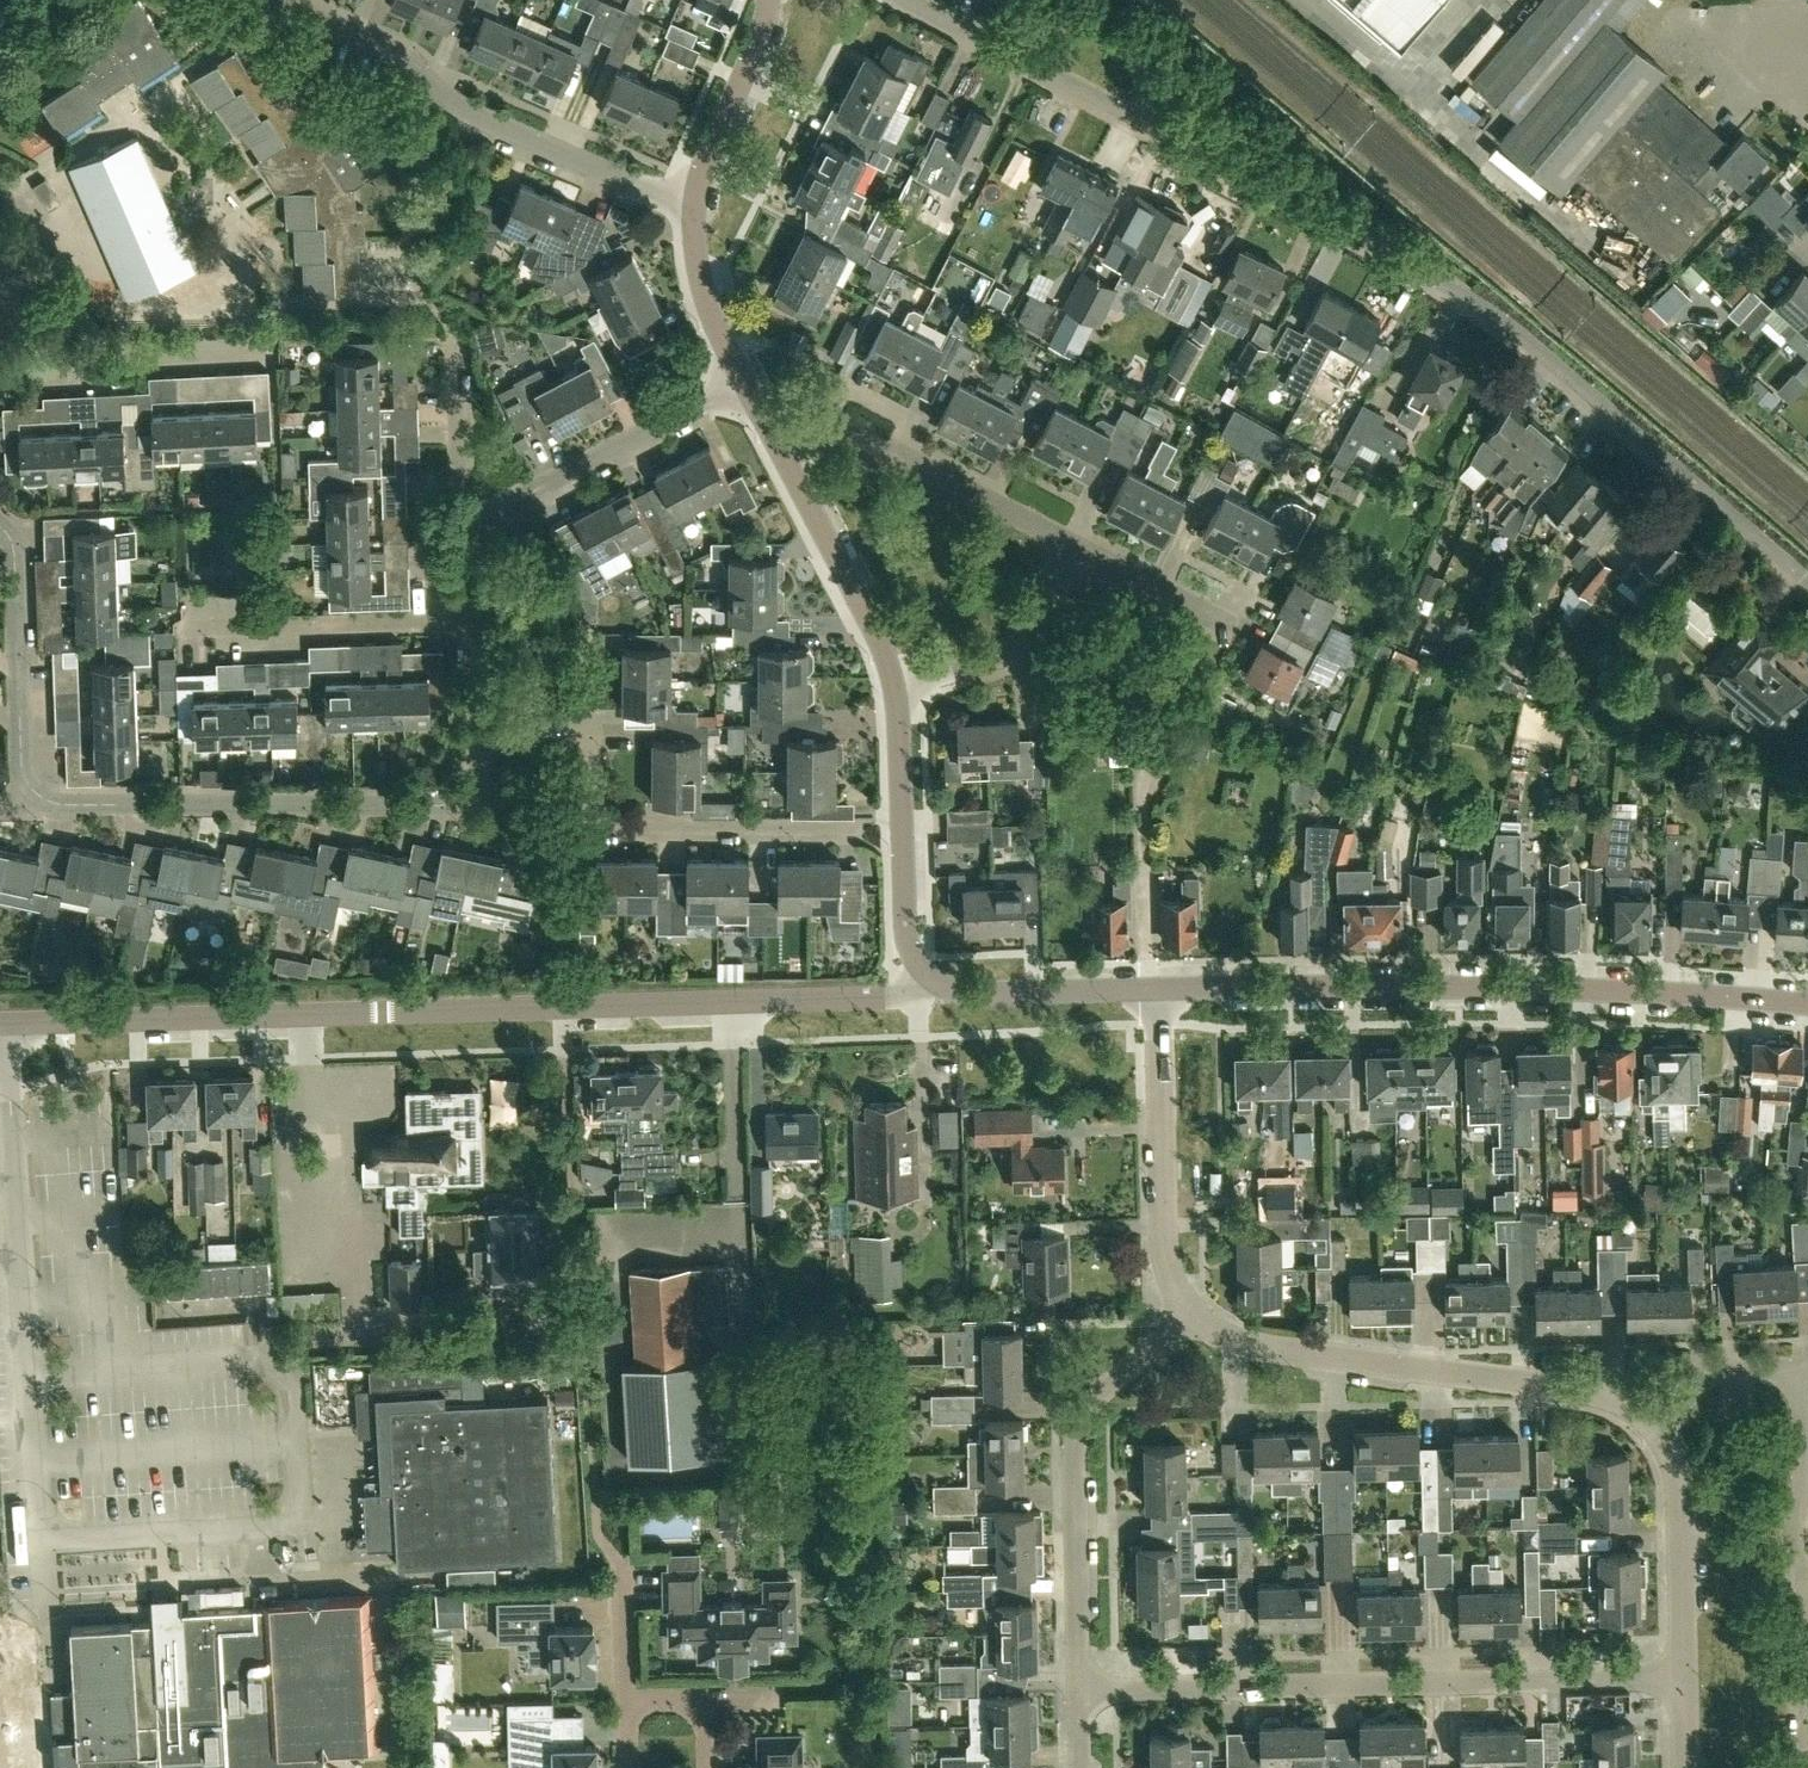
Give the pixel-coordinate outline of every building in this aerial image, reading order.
[(11,0),(0,0),(0,20),(11,0)] [(76,38),(91,60),(77,70),(83,79),(44,104),(64,134),(103,109),(98,101),(136,77),(141,84),(178,60),(157,28),(139,0),(132,0),(76,38)] [(426,0),(393,0),(391,4),(394,5),(394,11),(404,15),(409,12),(419,16),(426,0)] [(419,16),(448,28),(460,0),(426,0),(419,16)] [(517,27),(495,18),(499,10),(497,3),(498,0),(476,0),(471,12),(484,17),(470,49),(501,63),(517,27)] [(601,39),(616,5),(604,0),(600,0),(596,9),(586,32),(599,38),(601,39)] [(644,0),(629,0),(626,6),(638,12),(644,0)] [(712,9),(706,22),(720,28),(733,0),(693,0),(712,9)] [(1379,39),(1394,22),(1411,36),(1441,0),(1334,0),(1379,39)] [(1518,118),(1619,0),(1541,0),(1473,79),(1518,118)] [(1518,118),(1498,140),(1561,193),(1576,175),(1572,171),(1621,117),(1622,118),(1657,79),(1658,80),(1666,70),(1618,29),(1643,0),(1619,0),(1518,118)] [(601,39),(614,45),(628,11),(616,5),(601,39)] [(620,67),(642,17),(628,11),(614,45),(607,61),(620,67)] [(501,63),(531,75),(546,40),(517,27),(501,63)] [(688,30),(683,43),(692,47),(697,34),(688,30)] [(588,63),(599,38),(586,32),(585,32),(576,53),(546,40),(531,75),(562,89),(575,57),(588,63)] [(683,43),(670,37),(662,53),(693,67),(700,51),(692,47),(683,43)] [(866,56),(852,83),(895,105),(909,78),(921,84),(932,63),(915,54),(914,56),(891,44),(890,45),(891,46),(881,64),(866,56)] [(236,50),(192,79),(212,110),(218,106),(237,134),(242,130),(260,158),(255,161),(268,181),(275,192),(279,192),(285,191),(287,227),(294,227),(296,261),(303,261),(306,296),(351,293),(350,277),(361,276),(360,247),(366,247),(366,238),(364,206),(357,207),(356,187),(356,185),(393,160),(371,126),(359,135),(358,134),(347,117),(337,124),(327,130),(319,119),(319,118),(317,116),(298,87),(286,95),(264,59),(262,57),(248,66),(247,67),(236,50)] [(633,120),(649,84),(618,71),(602,107),(633,120)] [(1720,206),(1701,189),(1692,181),(1724,144),(1727,141),(1658,80),(1657,79),(1622,118),(1621,117),(1572,171),(1576,175),(1672,260),(1720,206)] [(858,121),(851,135),(880,149),(887,136),(881,132),(895,105),(852,83),(838,111),(858,121)] [(679,98),(649,84),(633,120),(663,134),(679,98)] [(951,99),(937,92),(923,120),(937,127),(951,99)] [(993,121),(973,110),(923,212),(942,222),(951,204),(951,192),(967,158),(973,161),(993,121)] [(1729,148),(1724,144),(1692,181),(1701,189),(1720,168),(1739,185),(1767,153),(1743,132),(1729,148)] [(825,138),(810,165),(852,187),(866,160),(886,170),(893,156),(880,149),(851,135),(844,148),(825,138)] [(127,299),(151,288),(195,269),(193,265),(182,241),(137,137),(69,167),(127,299)] [(1044,229),(1055,235),(1089,170),(1061,155),(1043,189),(1061,198),(1044,229)] [(866,194),(852,187),(810,165),(796,194),(838,215),(845,202),(859,209),(866,194)] [(1089,170),(1055,235),(1056,235),(1066,240),(1082,209),(1100,219),(1118,184),(1089,170)] [(47,177),(35,185),(50,210),(62,202),(47,177)] [(1797,199),(1793,202),(1771,179),(1760,190),(1760,191),(1785,216),(1788,219),(1799,232),(1807,224),(1807,211),(1797,199)] [(531,239),(550,195),(522,182),(509,213),(495,207),(484,231),(479,245),(491,250),(498,235),(511,241),(514,232),(531,239)] [(1774,227),(1785,216),(1760,191),(1749,202),(1774,227)] [(578,207),(550,195),(531,239),(542,244),(530,273),(549,281),(565,273),(578,244),(565,238),(578,207)] [(1123,272),(1147,285),(1163,294),(1179,265),(1167,259),(1188,220),(1140,195),(1117,240),(1135,249),(1123,272)] [(469,224),(483,230),(477,244),(479,245),(484,231),(495,207),(480,201),(469,224)] [(875,251),(882,237),(843,217),(836,231),(874,250),(875,251)] [(875,251),(874,250),(873,252),(887,259),(903,227),(892,222),(884,238),(882,237),(875,251)] [(867,264),(873,252),(874,250),(836,231),(829,244),(805,233),(792,260),(834,281),(847,254),(867,264)] [(1056,235),(1048,250),(1058,256),(1066,240),(1056,235)] [(1285,269),(1241,249),(1225,282),(1233,286),(1226,301),(1225,300),(1216,320),(1243,332),(1252,312),(1258,298),(1269,303),(1285,269)] [(574,286),(577,285),(581,292),(595,285),(605,304),(647,281),(633,255),(603,270),(596,257),(567,272),(574,286)] [(820,308),(834,281),(792,260),(777,288),(801,300),(794,313),(822,327),(829,313),(820,308)] [(1793,316),(1781,330),(1787,337),(1807,313),(1807,273),(1805,270),(1776,301),(1793,316)] [(1087,333),(1111,288),(1084,273),(1060,318),(1087,333)] [(598,307),(616,342),(630,356),(650,345),(638,321),(662,309),(647,281),(605,304),(598,307)] [(1314,332),(1333,342),(1353,306),(1325,291),(1306,327),(1304,332),(1289,324),(1275,349),(1288,356),(1293,347),(1303,353),(1314,332)] [(1043,332),(1056,304),(1030,292),(1017,320),(1043,332)] [(1761,296),(1739,321),(1749,330),(1772,306),(1761,296)] [(866,360),(892,374),(915,331),(914,331),(923,312),(914,307),(909,309),(901,324),(888,317),(891,311),(876,303),(852,348),(868,356),(866,360)] [(1380,320),(1353,306),(1333,342),(1353,353),(1341,375),(1352,380),(1347,388),(1360,395),(1373,370),(1357,362),(1360,356),(1361,356),(1380,320)] [(1787,337),(1797,346),(1807,333),(1807,313),(1787,337)] [(862,326),(847,318),(829,354),(844,361),(862,326)] [(1201,318),(1201,319),(1192,335),(1204,342),(1214,325),(1201,318)] [(941,345),(915,331),(892,374),(921,389),(934,363),(949,371),(963,342),(968,334),(952,325),(941,345)] [(1184,379),(1203,345),(1187,337),(1169,371),(1184,379)] [(1227,399),(1235,404),(1268,348),(1249,338),(1235,364),(1244,369),(1227,399)] [(408,364),(407,339),(348,341),(348,356),(338,356),(339,383),(380,381),(380,365),(408,364)] [(581,346),(585,354),(573,360),(578,370),(564,377),(586,420),(613,405),(597,376),(611,369),(595,339),(581,346)] [(674,341),(657,350),(659,354),(671,376),(688,367),(674,341)] [(963,342),(949,371),(962,378),(977,350),(963,342)] [(1463,368),(1431,349),(1412,385),(1416,387),(1398,419),(1413,428),(1431,396),(1443,403),(1463,368)] [(1695,360),(1695,361),(1722,383),(1722,382),(1731,372),(1704,349),(1695,360)] [(1796,372),(1807,382),(1807,381),(1807,359),(1796,372)] [(564,377),(549,385),(540,368),(515,381),(516,384),(498,393),(518,430),(531,424),(526,414),(530,412),(530,411),(543,405),(558,434),(586,420),(564,377)] [(408,380),(408,369),(394,369),(394,381),(408,380)] [(255,410),(230,411),(232,453),(259,452),(258,438),(272,437),(269,371),(243,372),(244,396),(255,396),(255,410)] [(228,373),(217,373),(218,398),(229,397),(228,373)] [(203,374),(191,375),(192,399),(204,398),(203,374)] [(177,375),(165,376),(166,400),(178,399),(177,375)] [(1769,409),(1780,397),(1756,375),(1745,388),(1769,409)] [(1175,396),(1183,382),(1173,376),(1165,391),(1175,396)] [(157,457),(181,456),(179,414),(153,415),(151,377),(150,377),(151,391),(138,391),(140,432),(153,431),(153,444),(140,444),(142,487),(158,487),(157,457)] [(1003,396),(992,390),(988,397),(966,440),(994,455),(1009,425),(1024,433),(1047,387),(1034,380),(1019,408),(1018,408),(1016,412),(999,403),(1003,396)] [(340,409),(381,408),(380,381),(339,383),(340,409)] [(966,440),(988,397),(992,390),(979,383),(975,391),(961,383),(939,426),(966,440)] [(1063,395),(1047,387),(1024,433),(1038,440),(1034,448),(1063,463),(1085,420),(1057,406),(1063,395)] [(138,432),(140,432),(138,391),(110,393),(111,412),(123,411),(123,416),(123,402),(137,401),(138,432)] [(75,475),(101,474),(99,431),(97,431),(96,393),(85,394),(85,411),(81,411),(82,432),(73,432),(75,475)] [(395,407),(419,406),(418,393),(394,394),(395,407)] [(70,394),(59,395),(59,414),(70,413),(71,418),(70,394)] [(1364,404),(1349,430),(1333,460),(1332,462),(1345,469),(1361,440),(1396,459),(1408,437),(1381,422),(1385,415),(1364,404)] [(1486,473),(1489,471),(1503,453),(1529,418),(1512,404),(1485,437),(1480,442),(1470,460),(1486,473)] [(46,405),(35,406),(35,415),(46,415),(46,419),(47,419),(46,405)] [(49,476),(47,434),(21,435),(20,406),(5,407),(8,469),(22,469),(22,478),(24,477),(24,482),(27,484),(46,484),(49,481),(49,476)] [(382,414),(381,408),(340,409),(340,434),(382,433),(382,432),(395,431),(419,430),(419,417),(395,417),(395,414),(382,414)] [(1085,420),(1063,463),(1090,477),(1103,452),(1118,459),(1140,416),(1126,408),(1117,424),(1103,417),(1096,418),(1093,425),(1085,420)] [(207,454),(232,453),(230,411),(205,412),(207,454)] [(205,412),(179,414),(181,456),(207,454),(205,412)] [(1131,466),(1154,423),(1140,416),(1118,459),(1131,466)] [(1523,469),(1551,435),(1530,417),(1529,418),(1503,453),(1510,459),(1495,476),(1507,486),(1521,468),(1523,469)] [(125,488),(142,487),(140,444),(125,445),(124,430),(99,431),(101,474),(124,473),(125,488)] [(73,432),(47,434),(49,476),(75,475),(73,432)] [(309,461),(310,476),(354,475),(354,461),(383,460),(382,433),(340,434),(341,460),(309,461)] [(1551,435),(1523,469),(1528,474),(1514,491),(1525,500),(1568,450),(1551,436),(1551,435)] [(1151,463),(1144,478),(1130,471),(1109,513),(1136,527),(1158,486),(1166,471),(1164,470),(1177,446),(1163,438),(1150,463),(1151,463)] [(396,445),(397,474),(406,473),(405,457),(420,457),(420,444),(396,445)] [(711,445),(684,459),(706,502),(720,494),(727,508),(739,502),(744,510),(758,503),(742,474),(730,481),(711,445)] [(693,509),(706,502),(684,459),(656,474),(674,510),(662,516),(677,545),(690,538),(683,524),(697,517),(693,509)] [(1578,463),(1554,491),(1546,483),(1529,503),(1518,529),(1530,534),(1540,511),(1546,504),(1565,520),(1567,518),(1567,517),(1599,481),(1578,463)] [(1188,496),(1202,503),(1216,475),(1219,471),(1204,464),(1188,496)] [(1166,471),(1158,486),(1136,527),(1163,541),(1184,499),(1170,491),(1177,477),(1166,471)] [(328,517),(370,516),(369,489),(355,489),(354,475),(310,476),(310,491),(327,491),(328,517)] [(1231,483),(1216,475),(1202,503),(1216,510),(1203,535),(1231,550),(1253,508),(1226,494),(1231,483)] [(1360,488),(1335,475),(1334,475),(1328,487),(1354,499),(1360,488)] [(1624,497),(1601,478),(1599,481),(1567,517),(1567,518),(1587,535),(1582,542),(1594,552),(1623,516),(1615,509),(1624,497)] [(1501,494),(1492,486),(1480,500),(1489,508),(1501,494)] [(677,545),(662,516),(649,523),(630,488),(603,502),(625,544),(637,537),(645,552),(659,544),(663,552),(674,573),(685,568),(687,564),(677,545)] [(1271,517),(1253,508),(1231,550),(1258,563),(1269,542),(1284,549),(1298,545),(1316,510),(1297,500),(1293,500),(1288,500),(1283,502),(1279,504),(1276,508),(1271,517)] [(1518,507),(1509,500),(1497,514),(1505,521),(1506,521),(1518,507)] [(407,501),(383,502),(384,515),(407,515),(407,501)] [(598,558),(625,544),(603,502),(575,517),(594,552),(580,559),(599,595),(614,587),(598,558)] [(46,532),(75,531),(76,556),(76,557),(117,556),(116,529),(101,530),(100,515),(79,516),(45,517),(46,532)] [(371,541),(370,516),(328,517),(329,542),(371,541)] [(384,527),(385,541),(408,540),(408,526),(384,527)] [(1685,547),(1661,527),(1637,556),(1638,556),(1621,576),(1633,587),(1649,567),(1660,577),(1685,547)] [(372,567),(371,541),(329,542),(330,568),(372,567)] [(777,588),(777,578),(780,578),(784,574),(784,562),(780,558),(777,558),(777,557),(745,557),(746,542),(712,542),(712,557),(722,557),(725,567),(729,567),(729,587),(777,588)] [(409,566),(409,553),(384,554),(384,566),(409,566)] [(1559,604),(1569,613),(1583,595),(1586,597),(1613,567),(1597,553),(1570,584),(1563,593),(1559,604)] [(117,556),(76,557),(76,556),(36,557),(37,583),(118,581),(117,556)] [(372,567),(330,568),(331,609),(401,607),(401,605),(411,605),(410,577),(386,578),(386,591),(372,592),(372,567)] [(1415,593),(1436,600),(1445,577),(1424,569),(1415,593)] [(1297,579),(1281,608),(1301,618),(1292,636),(1341,662),(1356,634),(1333,622),(1330,628),(1323,624),(1336,599),(1297,579)] [(589,596),(584,580),(574,584),(579,599),(589,596)] [(118,581),(37,583),(38,609),(62,608),(62,598),(77,598),(77,608),(119,607),(118,581)] [(733,618),(733,633),(766,634),(766,619),(777,619),(777,611),(779,611),(783,607),(784,592),(780,588),(777,588),(729,587),(729,618),(733,618)] [(107,648),(150,647),(150,632),(120,633),(119,607),(77,608),(78,634),(106,633),(107,648)] [(62,608),(38,609),(39,635),(53,635),(54,650),(63,649),(78,649),(77,634),(63,634),(62,608)] [(1803,693),(1772,667),(1773,663),(1770,660),(1766,662),(1765,662),(1756,655),(1775,633),(1752,614),(1705,669),(1715,678),(1717,677),(1742,697),(1735,705),(1736,712),(1748,722),(1754,722),(1761,714),(1775,726),(1803,693)] [(624,647),(624,678),(672,679),(672,648),(681,648),(681,632),(636,632),(636,647),(624,647)] [(733,649),(750,649),(750,661),(759,661),(759,679),(807,679),(807,672),(810,672),(814,667),(814,654),(810,649),(807,649),(807,648),(766,648),(766,634),(733,633),(733,649)] [(1283,653),(1268,645),(1263,642),(1248,672),(1266,682),(1260,695),(1289,711),(1299,692),(1289,687),(1299,668),(1330,684),(1341,662),(1292,636),(1283,653)] [(379,723),(405,722),(403,680),(402,642),(390,642),(391,665),(387,665),(388,680),(378,681),(379,723)] [(354,724),(379,723),(378,681),(377,681),(376,643),(365,643),(366,666),(362,666),(362,681),(353,682),(354,724)] [(350,644),(338,644),(339,664),(351,663),(351,668),(350,644)] [(151,663),(150,647),(107,648),(107,663),(93,663),(94,690),(136,688),(136,664),(151,663)] [(64,663),(63,649),(54,650),(55,691),(79,690),(78,663),(64,663)] [(429,679),(403,680),(405,722),(432,721),(431,707),(446,707),(444,650),(417,651),(417,661),(418,661),(418,665),(429,665),(429,679)] [(296,660),(284,660),(284,680),(296,679),(296,684),(297,684),(296,660)] [(255,700),(244,700),(246,743),(272,742),(271,699),(269,661),(258,661),(259,685),(255,685),(255,700)] [(244,662),(232,662),(233,681),(244,680),(244,685),(244,662)] [(1523,696),(1524,696),(1528,685),(1509,677),(1511,673),(1498,668),(1492,683),(1505,688),(1505,690),(1522,697),(1523,696)] [(218,672),(207,673),(207,687),(218,687),(218,672)] [(221,744),(220,701),(194,702),(193,673),(178,674),(180,732),(195,732),(195,745),(221,744)] [(654,724),(664,724),(697,724),(697,708),(671,708),(672,679),(624,678),(624,710),(654,710),(654,724)] [(759,679),(759,696),(751,695),(751,723),(763,723),(763,724),(797,724),(797,710),(807,710),(807,703),(809,703),(814,699),(814,684),(809,679),(807,679),(759,679)] [(329,725),(354,724),(353,682),(326,683),(327,712),(312,713),(314,757),(330,756),(329,725)] [(137,715),(136,688),(94,690),(95,716),(137,715)] [(55,691),(56,717),(80,716),(79,690),(55,691)] [(314,757),(312,713),(298,713),(298,698),(271,699),(272,742),(298,741),(299,757),(314,757)] [(221,744),(246,743),(244,700),(220,701),(221,744)] [(137,715),(95,716),(96,741),(138,740),(137,715)] [(67,742),(81,742),(80,716),(56,717),(57,742),(67,742)] [(1167,749),(1204,758),(1211,726),(1174,718),(1167,749)] [(991,777),(1004,776),(1033,775),(1032,736),(1018,737),(1018,720),(989,721),(991,777)] [(991,777),(989,721),(959,722),(960,741),(945,741),(946,779),(962,778),(961,765),(989,764),(989,777),(991,777)] [(708,724),(697,724),(664,724),(664,739),(653,739),(652,770),(700,770),(700,753),(708,753),(708,724)] [(836,739),(828,739),(797,739),(797,724),(763,724),(763,740),(789,740),(789,770),(835,770),(835,762),(839,762),(842,759),(842,743),(839,740),(836,740),(836,739)] [(82,768),(81,742),(67,742),(67,768),(68,783),(101,782),(101,768),(139,766),(138,740),(96,741),(97,767),(82,768)] [(700,801),(700,770),(652,770),(652,801),(692,801),(692,816),(735,816),(735,801),(700,801)] [(835,802),(835,770),(789,770),(789,801),(792,801),(792,816),(825,816),(825,802),(835,802)] [(947,809),(947,824),(993,822),(992,807),(947,809)] [(1605,875),(1608,874),(1608,893),(1614,893),(1614,934),(1628,934),(1628,938),(1632,938),(1634,942),(1642,942),(1644,938),(1650,938),(1650,893),(1629,893),(1629,875),(1631,875),(1630,813),(1611,812),(1605,875)] [(1385,816),(1377,847),(1377,876),(1393,876),(1393,847),(1392,847),(1399,820),(1385,816)] [(993,822),(947,824),(948,840),(993,839),(993,822)] [(994,843),(1011,843),(1010,823),(993,824),(994,843)] [(1306,945),(1308,941),(1308,939),(1326,940),(1326,871),(1330,855),(1338,825),(1338,824),(1307,823),(1305,871),(1290,872),(1290,888),(1286,888),(1286,902),(1280,902),(1281,942),(1284,942),(1286,945),(1306,945)] [(1338,825),(1330,855),(1347,861),(1350,850),(1347,849),(1353,830),(1338,825)] [(1666,895),(1682,895),(1684,895),(1684,884),(1682,884),(1682,831),(1667,831),(1666,895)] [(1489,866),(1504,866),(1504,900),(1497,900),(1497,938),(1511,938),(1511,940),(1524,940),(1524,938),(1528,938),(1528,920),(1533,920),(1533,900),(1521,900),(1521,866),(1519,866),(1519,833),(1495,832),(1489,866)] [(1794,903),(1778,902),(1775,939),(1807,941),(1807,930),(1807,838),(1795,837),(1793,868),(1798,874),(1799,874),(1798,884),(1795,886),(1794,903)] [(47,891),(43,909),(40,922),(55,925),(61,897),(90,904),(89,909),(90,909),(102,852),(72,845),(65,875),(51,872),(47,891)] [(145,872),(141,891),(131,935),(149,939),(157,903),(182,909),(181,912),(182,912),(195,852),(164,845),(158,875),(145,872)] [(275,909),(277,901),(288,852),(257,846),(251,876),(236,872),(232,891),(233,892),(231,900),(275,909)] [(368,909),(369,901),(380,853),(350,846),(343,876),(329,873),(325,892),(319,923),(333,926),(338,903),(368,909)] [(422,874),(418,892),(409,931),(424,934),(432,895),(462,902),(473,853),(443,847),(436,877),(422,874)] [(9,851),(0,849),(0,894),(9,851)] [(9,851),(0,894),(0,899),(43,909),(47,891),(33,888),(40,857),(9,851)] [(130,935),(131,935),(141,891),(127,888),(133,859),(102,852),(90,909),(118,915),(117,919),(133,923),(130,935)] [(195,852),(182,912),(226,922),(232,892),(219,889),(225,859),(195,852)] [(277,901),(307,907),(304,920),(319,923),(325,892),(312,890),(319,859),(288,852),(277,901)] [(410,860),(380,853),(369,901),(398,907),(396,921),(410,924),(413,911),(417,893),(404,890),(410,860)] [(505,860),(473,853),(462,902),(460,909),(505,919),(504,923),(526,928),(535,888),(500,881),(505,860)] [(1766,856),(1750,855),(1748,891),(1764,892),(1765,879),(1766,856)] [(1461,900),(1447,900),(1447,939),(1450,939),(1450,942),(1463,942),(1463,939),(1479,939),(1479,902),(1483,902),(1483,857),(1460,856),(1459,886),(1461,886),(1461,900)] [(1765,879),(1764,892),(1779,893),(1782,857),(1766,856),(1765,879)] [(596,906),(627,906),(627,859),(596,859),(596,899),(581,899),(581,932),(596,932),(596,906)] [(656,933),(672,933),(672,900),(657,900),(657,859),(627,859),(627,906),(656,905),(656,933)] [(687,920),(717,920),(717,859),(687,860),(687,899),(672,900),(672,933),(687,933),(687,920)] [(747,933),(763,933),(763,900),(748,900),(748,859),(717,859),(717,920),(747,920),(747,933)] [(763,900),(763,933),(779,933),(779,906),(808,906),(808,860),(778,860),(778,900),(763,900)] [(808,860),(808,906),(826,906),(834,937),(861,937),(861,908),(863,908),(863,879),(846,879),(846,883),(841,883),(841,860),(808,860)] [(1573,943),(1575,939),(1578,939),(1579,897),(1564,896),(1564,879),(1568,879),(1569,860),(1551,860),(1550,938),(1561,939),(1563,943),(1573,943)] [(1602,865),(1587,865),(1586,901),(1602,901),(1602,865)] [(1337,868),(1338,902),(1346,902),(1347,940),(1374,940),(1372,882),(1372,867),(1337,868)] [(994,871),(995,926),(1024,925),(1024,908),(1038,908),(1037,869),(994,871)] [(1443,871),(1415,871),(1410,870),(1410,901),(1441,902),(1443,871)] [(995,926),(994,871),(992,871),(993,886),(966,887),(965,872),(950,872),(951,910),(965,909),(966,927),(995,926)] [(1164,899),(1164,940),(1194,940),(1194,914),(1199,914),(1199,876),(1183,876),(1183,899),(1164,899)] [(1712,935),(1716,876),(1704,876),(1703,896),(1684,895),(1682,895),(1680,933),(1712,935)] [(1729,877),(1727,877),(1716,876),(1712,935),(1714,935),(1714,937),(1715,941),(1718,943),(1732,944),(1732,936),(1744,937),(1747,900),(1727,898),(1729,877)] [(1096,901),(1097,942),(1127,941),(1127,916),(1131,916),(1130,878),(1115,879),(1116,901),(1096,901)] [(1386,882),(1372,882),(1374,940),(1402,939),(1401,899),(1387,899),(1386,882)] [(436,950),(432,969),(446,972),(450,953),(436,950)] [(277,954),(274,969),(278,970),(289,972),(290,972),(293,958),(277,954)] [(313,955),(309,971),(326,975),(329,958),(313,955)] [(1774,1100),(1778,1042),(1779,1039),(1768,1038),(1764,1041),(1754,1040),(1751,1074),(1761,1075),(1758,1125),(1772,1126),(1773,1117),(1772,1117),(1774,1100)] [(1789,1039),(1779,1039),(1778,1042),(1774,1100),(1772,1117),(1773,1117),(1785,1118),(1787,1101),(1788,1101),(1789,1077),(1800,1077),(1802,1044),(1792,1043),(1789,1039)] [(1498,1049),(1498,1045),(1495,1042),(1479,1043),(1476,1046),(1476,1050),(1466,1050),(1468,1094),(1483,1094),(1484,1120),(1500,1119),(1501,1170),(1515,1169),(1514,1143),(1514,1119),(1513,1082),(1499,1083),(1498,1049)] [(1669,1045),(1669,1049),(1670,1128),(1685,1128),(1685,1094),(1695,1093),(1695,1076),(1700,1075),(1700,1045),(1669,1045)] [(1632,1048),(1600,1049),(1601,1110),(1615,1110),(1615,1088),(1632,1087),(1632,1048)] [(1544,1050),(1545,1085),(1546,1105),(1557,1105),(1557,1114),(1571,1113),(1569,1049),(1544,1050)] [(1670,1128),(1669,1049),(1648,1050),(1648,1074),(1643,1074),(1643,1109),(1653,1109),(1654,1142),(1670,1142),(1670,1128)] [(1513,1082),(1514,1119),(1514,1143),(1532,1143),(1531,1106),(1534,1106),(1533,1085),(1545,1085),(1544,1050),(1518,1051),(1519,1082),(1513,1082)] [(1427,1089),(1426,1052),(1395,1053),(1396,1090),(1396,1107),(1427,1106),(1427,1102),(1427,1089)] [(1427,1089),(1427,1102),(1454,1102),(1453,1085),(1456,1085),(1455,1067),(1453,1067),(1453,1052),(1426,1052),(1427,1089)] [(1396,1090),(1395,1053),(1369,1053),(1369,1067),(1365,1067),(1365,1087),(1369,1087),(1370,1107),(1396,1107),(1396,1090)] [(1323,1098),(1323,1089),(1324,1089),(1323,1054),(1298,1055),(1299,1110),(1313,1110),(1313,1098),(1323,1098)] [(1323,1054),(1324,1089),(1334,1088),(1335,1109),(1350,1109),(1348,1054),(1323,1054)] [(1264,1089),(1263,1055),(1238,1056),(1239,1111),(1253,1111),(1253,1090),(1264,1089)] [(1274,1111),(1275,1122),(1290,1122),(1288,1055),(1263,1055),(1264,1089),(1264,1112),(1274,1111)] [(661,1070),(628,1071),(629,1111),(630,1140),(630,1150),(644,1149),(645,1172),(677,1172),(676,1148),(657,1149),(656,1132),(655,1110),(663,1110),(663,1107),(678,1106),(677,1091),(662,1091),(661,1070)] [(589,1092),(590,1112),(604,1111),(604,1129),(616,1129),(617,1150),(623,1150),(622,1140),(630,1140),(629,1111),(628,1071),(595,1072),(595,1092),(589,1092)] [(255,1076),(233,1077),(234,1116),(244,1116),(245,1137),(258,1137),(257,1115),(256,1115),(255,1076)] [(234,1116),(233,1077),(211,1077),(212,1116),(211,1116),(211,1138),(224,1137),(223,1116),(234,1116)] [(174,1118),(173,1078),(151,1079),(152,1118),(150,1118),(151,1140),(164,1139),(163,1118),(174,1118)] [(196,1078),(173,1078),(174,1118),(184,1117),(185,1138),(199,1138),(198,1117),(197,1117),(196,1078)] [(409,1093),(409,1100),(414,1100),(414,1109),(409,1109),(410,1118),(410,1128),(418,1128),(418,1133),(389,1135),(389,1134),(369,1135),(370,1160),(364,1161),(365,1182),(388,1182),(388,1203),(401,1202),(402,1236),(419,1235),(420,1261),(393,1262),(394,1306),(436,1304),(435,1293),(432,1294),(431,1263),(429,1190),(445,1190),(444,1179),(481,1178),(481,1169),(480,1112),(478,1113),(478,1115),(444,1116),(444,1092),(445,1092),(445,1090),(407,1091),(407,1093),(409,1093)] [(1735,1129),(1735,1124),(1737,1095),(1721,1093),(1718,1127),(1735,1129)] [(859,1196),(918,1195),(916,1126),(906,1126),(905,1100),(866,1101),(867,1131),(857,1131),(859,1196)] [(957,1108),(938,1108),(939,1145),(958,1145),(957,1108)] [(1064,1187),(1062,1147),(1031,1148),(1030,1110),(977,1111),(977,1140),(1015,1139),(1016,1189),(1064,1187)] [(818,1112),(768,1114),(769,1154),(798,1153),(798,1160),(819,1159),(818,1112)] [(1737,1127),(1749,1127),(1750,1113),(1738,1113),(1737,1127)] [(1605,1141),(1599,1141),(1599,1118),(1582,1118),(1582,1125),(1583,1155),(1583,1192),(1606,1192),(1605,1141)] [(1787,1161),(1798,1162),(1801,1162),(1802,1154),(1804,1154),(1807,1119),(1790,1118),(1787,1161)] [(1249,1137),(1249,1120),(1231,1120),(1232,1138),(1249,1137)] [(1583,1155),(1582,1125),(1565,1125),(1566,1155),(1583,1155)] [(1312,1130),(1294,1130),(1294,1155),(1312,1154),(1312,1130)] [(1380,1139),(1364,1139),(1364,1162),(1365,1168),(1380,1167),(1380,1139)] [(623,1150),(624,1170),(620,1170),(620,1186),(616,1186),(616,1205),(646,1204),(645,1186),(646,1186),(645,1172),(644,1149),(630,1150),(630,1140),(622,1140),(623,1150)] [(148,1143),(127,1144),(128,1173),(149,1172),(148,1143)] [(252,1168),(271,1168),(271,1145),(251,1145),(252,1168)] [(173,1146),(158,1146),(158,1175),(173,1174),(173,1146)] [(1804,1154),(1802,1154),(1801,1162),(1798,1162),(1795,1199),(1807,1200),(1807,1154),(1804,1154)] [(208,1199),(207,1159),(189,1160),(190,1211),(206,1211),(206,1199),(208,1199)] [(208,1199),(226,1199),(225,1159),(207,1159),(208,1199)] [(771,1209),(773,1210),(772,1165),(751,1166),(751,1210),(754,1210),(754,1221),(771,1221),(771,1209)] [(1705,1190),(1729,1190),(1729,1170),(1705,1170),(1705,1190)] [(1667,1183),(1646,1182),(1644,1207),(1665,1209),(1667,1183)] [(1432,1213),(1463,1212),(1463,1184),(1431,1185),(1432,1213)] [(1396,1186),(1397,1212),(1429,1211),(1428,1185),(1396,1186)] [(1339,1192),(1340,1210),(1356,1209),(1354,1191),(1339,1192)] [(1495,1193),(1495,1211),(1516,1211),(1515,1193),(1506,1193),(1495,1193)] [(1553,1194),(1553,1209),(1577,1209),(1577,1193),(1553,1194)] [(489,1208),(491,1250),(478,1250),(478,1261),(478,1273),(491,1272),(491,1275),(522,1274),(522,1285),(549,1284),(548,1251),(538,1251),(537,1207),(531,1207),(530,1203),(528,1200),(523,1198),(519,1198),(515,1200),(512,1204),(511,1208),(489,1208)] [(1522,1288),(1536,1288),(1536,1239),(1538,1239),(1538,1225),(1547,1225),(1547,1211),(1522,1211),(1522,1217),(1522,1239),(1522,1279),(1522,1288)] [(1316,1265),(1331,1265),(1330,1238),(1330,1215),(1274,1215),(1274,1235),(1239,1235),(1239,1266),(1282,1265),(1281,1236),(1326,1235),(1326,1249),(1316,1250),(1316,1265)] [(1496,1217),(1497,1239),(1506,1239),(1522,1239),(1522,1217),(1496,1217)] [(1006,1264),(1027,1263),(1028,1290),(1067,1289),(1066,1234),(1041,1235),(1040,1220),(1005,1221),(1006,1248),(1006,1264)] [(1807,1259),(1807,1251),(1806,1220),(1792,1221),(1794,1260),(1807,1259)] [(1613,1286),(1627,1286),(1628,1324),(1630,1324),(1633,1327),(1638,1329),(1641,1329),(1645,1329),(1647,1328),(1650,1327),(1653,1326),(1655,1324),(1659,1324),(1658,1285),(1658,1269),(1626,1270),(1626,1247),(1633,1247),(1633,1233),(1620,1233),(1620,1227),(1611,1227),(1611,1233),(1611,1247),(1612,1247),(1613,1286)] [(890,1233),(859,1235),(862,1299),(892,1297),(892,1285),(903,1284),(902,1258),(891,1258),(890,1233)] [(1598,1233),(1598,1286),(1613,1286),(1612,1247),(1611,1247),(1611,1233),(1598,1233)] [(1432,1268),(1431,1236),(1416,1236),(1417,1268),(1432,1268)] [(1445,1236),(1431,1236),(1432,1268),(1446,1268),(1445,1236)] [(1331,1265),(1331,1271),(1346,1271),(1345,1237),(1330,1238),(1331,1265)] [(1507,1279),(1508,1279),(1522,1279),(1522,1239),(1506,1239),(1507,1279)] [(1758,1317),(1758,1313),(1767,1312),(1764,1267),(1748,1268),(1747,1252),(1733,1253),(1732,1242),(1715,1243),(1718,1284),(1735,1283),(1736,1314),(1739,1314),(1739,1318),(1742,1321),(1755,1320),(1758,1317)] [(1703,1245),(1688,1246),(1688,1280),(1703,1279),(1703,1245)] [(1459,1259),(1459,1280),(1446,1280),(1446,1317),(1449,1317),(1449,1321),(1452,1324),(1464,1323),(1467,1320),(1467,1317),(1478,1317),(1477,1259),(1459,1259)] [(1509,1317),(1508,1302),(1508,1279),(1507,1279),(1490,1279),(1490,1259),(1477,1259),(1478,1317),(1509,1317)] [(248,1290),(270,1289),(268,1260),(167,1267),(169,1296),(248,1290)] [(634,1318),(637,1365),(624,1366),(630,1462),(712,1456),(705,1360),(732,1358),(725,1265),(630,1272),(632,1302),(634,1318)] [(1282,1265),(1239,1266),(1240,1298),(1258,1298),(1258,1308),(1261,1311),(1278,1311),(1281,1308),(1281,1297),(1283,1297),(1282,1281),(1298,1281),(1298,1265),(1282,1265)] [(1331,1271),(1331,1265),(1316,1265),(1317,1298),(1331,1298),(1331,1293),(1331,1271)] [(1411,1314),(1413,1314),(1412,1275),(1411,1265),(1382,1266),(1382,1275),(1383,1314),(1393,1314),(1393,1321),(1411,1321),(1411,1314)] [(1764,1267),(1767,1312),(1797,1311),(1795,1266),(1764,1267)] [(1553,1267),(1554,1287),(1536,1288),(1537,1326),(1568,1325),(1567,1267),(1553,1267)] [(1567,1267),(1568,1325),(1599,1325),(1598,1286),(1581,1287),(1581,1267),(1567,1267)] [(1371,1315),(1383,1314),(1382,1275),(1350,1276),(1350,1315),(1352,1315),(1353,1322),(1371,1322),(1371,1315)] [(1658,1285),(1659,1324),(1690,1323),(1689,1285),(1658,1285)] [(340,1317),(339,1289),(282,1292),(284,1320),(340,1317)] [(984,1362),(1022,1361),(1022,1331),(973,1331),(973,1317),(927,1319),(928,1333),(959,1332),(959,1362),(964,1362),(984,1362)] [(1022,1361),(984,1362),(964,1362),(965,1379),(984,1379),(984,1391),(1023,1391),(1022,1361)] [(376,1490),(363,1491),(366,1548),(396,1546),(397,1564),(397,1566),(558,1558),(550,1396),(538,1397),(484,1400),(483,1366),(463,1367),(369,1368),(370,1388),(371,1389),(373,1435),(376,1490)] [(922,1397),(922,1408),(932,1408),(974,1407),(974,1393),(932,1394),(932,1397),(922,1397)] [(974,1407),(932,1408),(922,1408),(922,1416),(932,1416),(932,1421),(975,1420),(974,1407)] [(985,1422),(986,1438),(969,1438),(969,1451),(1024,1450),(1023,1422),(985,1422)] [(1385,1428),(1386,1471),(1418,1470),(1417,1427),(1385,1428)] [(1355,1497),(1354,1472),(1386,1471),(1385,1428),(1353,1429),(1354,1466),(1336,1467),(1337,1531),(1338,1531),(1339,1543),(1352,1543),(1352,1530),(1352,1497),(1355,1497)] [(1302,1492),(1302,1473),(1318,1473),(1319,1499),(1323,1499),(1323,1531),(1324,1531),(1337,1531),(1336,1467),(1318,1467),(1317,1430),(1285,1431),(1287,1487),(1287,1492),(1302,1492)] [(1251,1473),(1254,1473),(1254,1475),(1277,1474),(1277,1480),(1276,1480),(1276,1487),(1287,1487),(1285,1431),(1253,1431),(1254,1469),(1236,1469),(1236,1473),(1237,1473),(1238,1499),(1251,1499),(1251,1473)] [(1486,1435),(1487,1478),(1518,1478),(1517,1434),(1486,1435)] [(1487,1478),(1486,1435),(1454,1436),(1455,1495),(1488,1494),(1487,1478)] [(1236,1473),(1236,1469),(1236,1440),(1222,1440),(1223,1474),(1236,1473)] [(1146,1465),(1146,1476),(1187,1475),(1186,1444),(1138,1445),(1139,1465),(1146,1465)] [(1553,1447),(1536,1448),(1537,1486),(1554,1486),(1553,1447)] [(934,1484),(934,1499),(976,1498),(976,1484),(983,1484),(983,1481),(986,1481),(986,1482),(1024,1481),(1024,1450),(969,1451),(969,1483),(934,1484)] [(1588,1486),(1629,1485),(1628,1453),(1587,1455),(1588,1486)] [(1188,1505),(1187,1475),(1146,1476),(1147,1506),(1188,1505)] [(1630,1516),(1629,1485),(1588,1486),(1589,1517),(1630,1516)] [(1511,1515),(1511,1527),(1538,1526),(1538,1520),(1537,1493),(1522,1493),(1523,1515),(1511,1515)] [(1452,1494),(1437,1495),(1438,1528),(1452,1528),(1452,1494)] [(1438,1528),(1437,1495),(1422,1495),(1423,1529),(1438,1528)] [(977,1511),(976,1498),(934,1499),(934,1512),(977,1511)] [(1237,1506),(1237,1524),(1238,1524),(1238,1533),(1253,1533),(1253,1499),(1251,1499),(1238,1499),(1237,1506)] [(1191,1511),(1191,1525),(1225,1524),(1237,1524),(1237,1506),(1237,1509),(1191,1511)] [(971,1543),(1035,1542),(1035,1530),(1042,1530),(1042,1512),(982,1513),(983,1543),(971,1543)] [(1387,1517),(1387,1530),(1388,1530),(1405,1529),(1404,1517),(1387,1517)] [(1538,1520),(1538,1526),(1538,1537),(1577,1536),(1576,1520),(1538,1520)] [(1138,1567),(1138,1575),(1197,1574),(1196,1563),(1193,1563),(1192,1538),(1238,1537),(1238,1533),(1238,1524),(1237,1524),(1225,1524),(1191,1525),(1176,1526),(1176,1546),(1130,1547),(1131,1567),(1138,1567)] [(1438,1530),(1419,1530),(1419,1551),(1424,1551),(1438,1551),(1438,1530)] [(1337,1531),(1324,1531),(1325,1577),(1338,1577),(1337,1531)] [(1338,1531),(1337,1531),(1338,1577),(1352,1576),(1352,1543),(1339,1543),(1338,1531)] [(1239,1575),(1239,1579),(1253,1578),(1253,1533),(1238,1533),(1238,1537),(1239,1575)] [(1577,1536),(1538,1537),(1538,1548),(1539,1548),(1539,1552),(1577,1551),(1577,1536)] [(1043,1553),(1035,1553),(1035,1542),(971,1543),(972,1561),(998,1560),(998,1573),(1043,1572),(1043,1553)] [(1539,1586),(1539,1552),(1539,1548),(1538,1548),(1524,1549),(1525,1612),(1540,1612),(1540,1624),(1540,1586),(1539,1586)] [(1452,1550),(1438,1551),(1439,1584),(1452,1584),(1452,1550)] [(1600,1550),(1589,1551),(1589,1586),(1600,1586),(1640,1585),(1646,1585),(1646,1562),(1640,1562),(1640,1554),(1599,1555),(1600,1550)] [(1425,1584),(1439,1584),(1438,1551),(1424,1551),(1425,1584)] [(1491,1628),(1489,1566),(1489,1560),(1473,1560),(1473,1588),(1459,1589),(1460,1629),(1491,1628)] [(1289,1583),(1290,1622),(1301,1622),(1301,1625),(1305,1628),(1317,1628),(1321,1624),(1320,1582),(1305,1582),(1304,1562),(1288,1562),(1288,1583),(1289,1583)] [(495,1566),(448,1569),(449,1587),(496,1584),(495,1566)] [(1489,1566),(1491,1628),(1521,1627),(1520,1587),(1503,1587),(1502,1566),(1489,1566)] [(1389,1590),(1390,1631),(1421,1630),(1420,1589),(1401,1590),(1401,1568),(1388,1568),(1389,1590)] [(765,1578),(766,1592),(766,1605),(743,1605),(743,1602),(724,1602),(724,1606),(701,1606),(700,1569),(665,1570),(665,1608),(670,1608),(671,1634),(679,1642),(700,1642),(700,1657),(721,1656),(721,1664),(748,1664),(748,1656),(768,1655),(768,1641),(788,1640),(797,1632),(796,1577),(765,1578)] [(943,1589),(948,1589),(991,1588),(991,1573),(943,1574),(943,1589)] [(1197,1590),(1197,1574),(1138,1575),(1139,1606),(1151,1606),(1152,1633),(1178,1632),(1177,1606),(1179,1606),(1179,1590),(1197,1590)] [(1224,1585),(1224,1574),(1208,1575),(1208,1585),(1224,1585)] [(1239,1575),(1224,1574),(1225,1609),(1240,1609),(1239,1579),(1239,1575)] [(1289,1583),(1288,1583),(1260,1583),(1261,1623),(1290,1622),(1289,1583)] [(1641,1615),(1640,1585),(1600,1586),(1600,1616),(1641,1615)] [(1540,1586),(1540,1624),(1556,1624),(1556,1586),(1540,1586)] [(991,1605),(991,1588),(948,1589),(948,1605),(991,1605)] [(1389,1590),(1359,1591),(1360,1631),(1390,1631),(1389,1590)] [(52,1693),(56,1767),(338,1767),(338,1764),(333,1764),(326,1763),(325,1751),(376,1748),(368,1597),(260,1603),(260,1608),(183,1612),(187,1700),(158,1701),(157,1678),(158,1678),(157,1656),(154,1656),(152,1623),(133,1624),(133,1623),(71,1626),(74,1692),(52,1693)] [(570,1683),(592,1682),(592,1674),(594,1674),(594,1659),(595,1658),(595,1642),(594,1642),(593,1626),(553,1627),(553,1600),(498,1602),(499,1639),(517,1639),(518,1649),(530,1648),(530,1660),(552,1659),(552,1675),(570,1675),(570,1683)] [(996,1602),(996,1617),(988,1617),(988,1633),(1037,1632),(1037,1601),(996,1602)] [(983,1664),(997,1664),(1038,1663),(1037,1632),(988,1633),(985,1633),(985,1651),(983,1653),(983,1664)] [(940,1680),(978,1679),(978,1663),(940,1664),(940,1680)] [(988,1695),(978,1695),(978,1679),(940,1680),(940,1696),(971,1695),(971,1705),(975,1710),(988,1710),(989,1724),(1037,1723),(1037,1703),(1033,1699),(1030,1699),(1029,1692),(988,1693),(988,1695)] [(519,1716),(508,1716),(509,1767),(532,1767),(597,1767),(597,1761),(596,1761),(596,1745),(556,1746),(555,1715),(519,1716)] [(1307,1761),(1325,1761),(1324,1723),(1321,1723),(1321,1721),(1318,1717),(1307,1718),(1303,1721),(1304,1724),(1292,1724),(1293,1767),(1307,1767),(1307,1761)] [(1292,1724),(1282,1724),(1282,1722),(1279,1718),(1267,1719),(1264,1722),(1264,1725),(1262,1725),(1262,1737),(1242,1737),(1242,1765),(1242,1767),(1293,1767),(1292,1724)] [(1393,1767),(1406,1767),(1406,1759),(1425,1758),(1424,1720),(1392,1721),(1393,1767)] [(1542,1740),(1543,1758),(1544,1758),(1559,1758),(1558,1720),(1542,1721),(1542,1740)] [(1379,1759),(1379,1767),(1393,1767),(1392,1721),(1361,1722),(1362,1760),(1379,1759)] [(968,1754),(941,1754),(942,1767),(980,1767),(980,1757),(990,1756),(990,1755),(1031,1754),(1031,1747),(1034,1747),(1038,1743),(1037,1723),(989,1724),(971,1724),(972,1740),(968,1744),(968,1754)] [(1153,1767),(1191,1766),(1211,1765),(1210,1746),(1191,1747),(1191,1735),(1189,1735),(1189,1723),(1170,1723),(1170,1735),(1152,1736),(1153,1767)] [(1640,1736),(1637,1734),(1633,1734),(1633,1726),(1584,1727),(1584,1741),(1592,1741),(1593,1757),(1634,1756),(1638,1756),(1640,1753),(1640,1736)] [(1493,1728),(1461,1729),(1462,1767),(1479,1767),(1493,1767),(1493,1728)] [(1524,1741),(1523,1728),(1493,1728),(1493,1767),(1543,1767),(1543,1758),(1542,1740),(1524,1741)] [(1242,1765),(1242,1737),(1241,1730),(1227,1731),(1227,1765),(1228,1765),(1242,1765)] [(757,1764),(740,1765),(740,1767),(802,1767),(802,1735),(756,1736),(757,1764)] [(434,1767),(451,1767),(450,1740),(434,1741),(434,1767)] [(1634,1756),(1593,1757),(1593,1767),(1634,1767),(1634,1756)]
